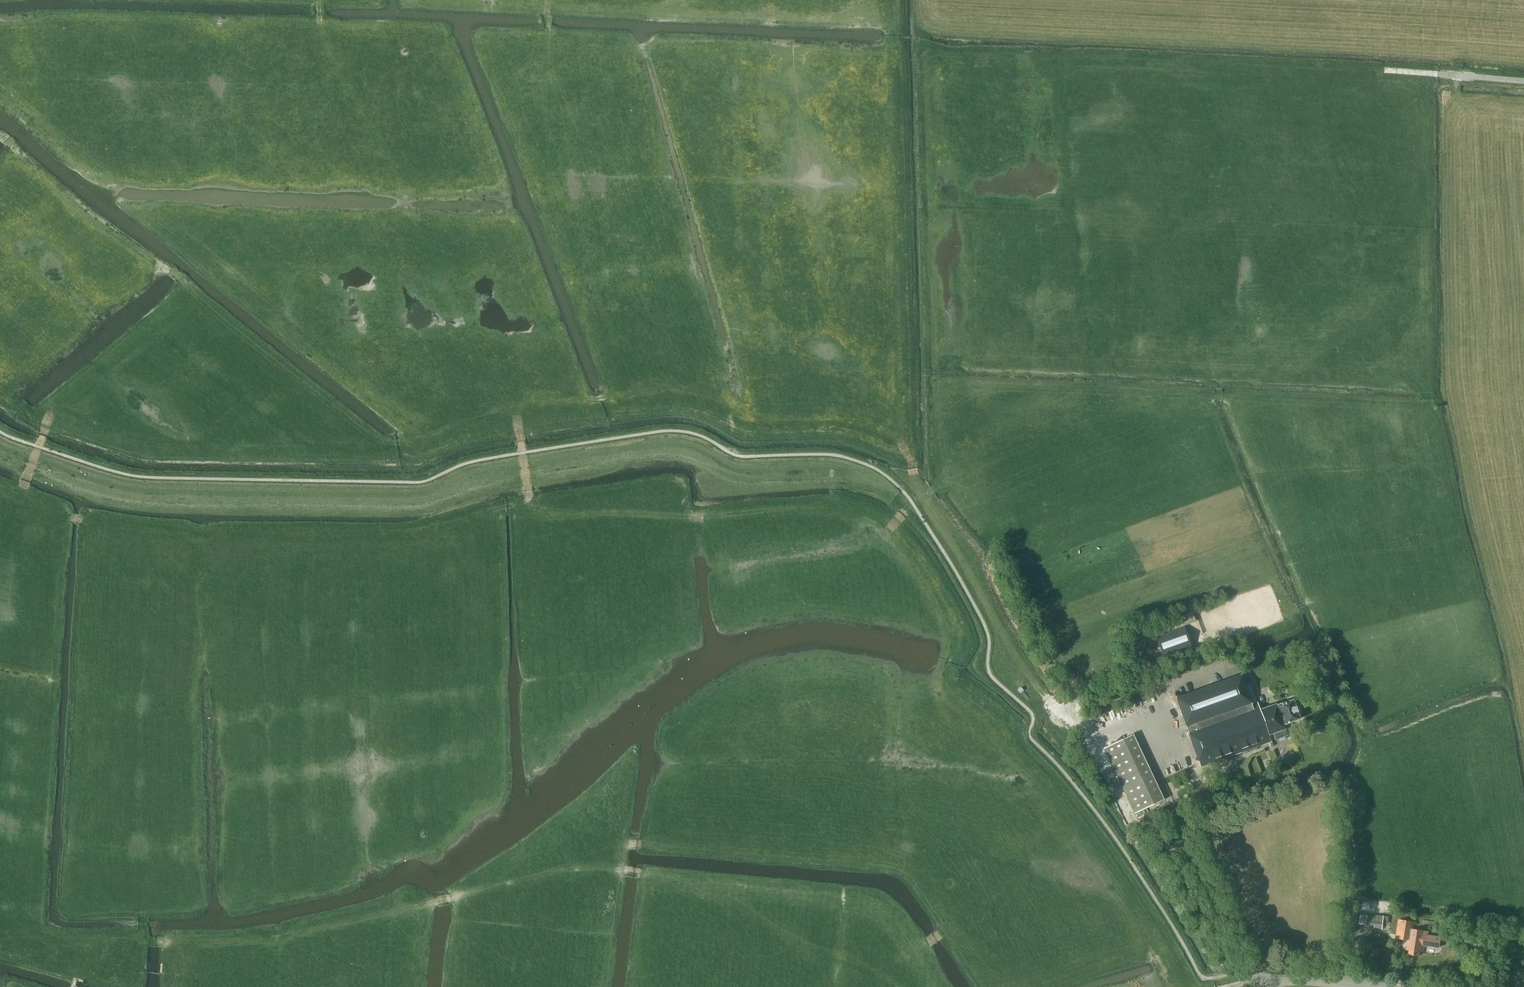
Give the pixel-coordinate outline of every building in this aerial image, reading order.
[(903,521),(910,512),(903,507),(896,516),(903,521)] [(1191,611),(1180,615),(1183,624),(1194,620),(1191,611)] [(1164,658),(1192,648),(1184,627),(1156,637),(1164,658)] [(1130,683),(1140,679),(1138,672),(1128,675),(1130,683)] [(1252,704),(1241,674),(1176,698),(1188,731),(1201,766),(1272,740),(1270,734),(1274,732),(1276,738),(1288,734),(1284,723),(1300,717),(1293,698),(1277,704),(1276,703),(1260,709),(1258,702),(1252,704)] [(1163,800),(1132,735),(1103,748),(1134,814),(1163,800)] [(1196,797),(1205,795),(1203,786),(1194,787),(1196,797)] [(1389,924),(1389,916),(1367,914),(1361,913),(1359,924),(1366,924),(1366,925),(1375,926),(1374,929),(1383,930),(1383,924),(1389,924)] [(1411,923),(1398,921),(1396,939),(1407,940),(1406,950),(1410,951),(1409,955),(1419,956),(1420,951),(1423,952),(1424,946),(1439,947),(1440,937),(1426,935),(1427,932),(1410,930),(1411,923)]
